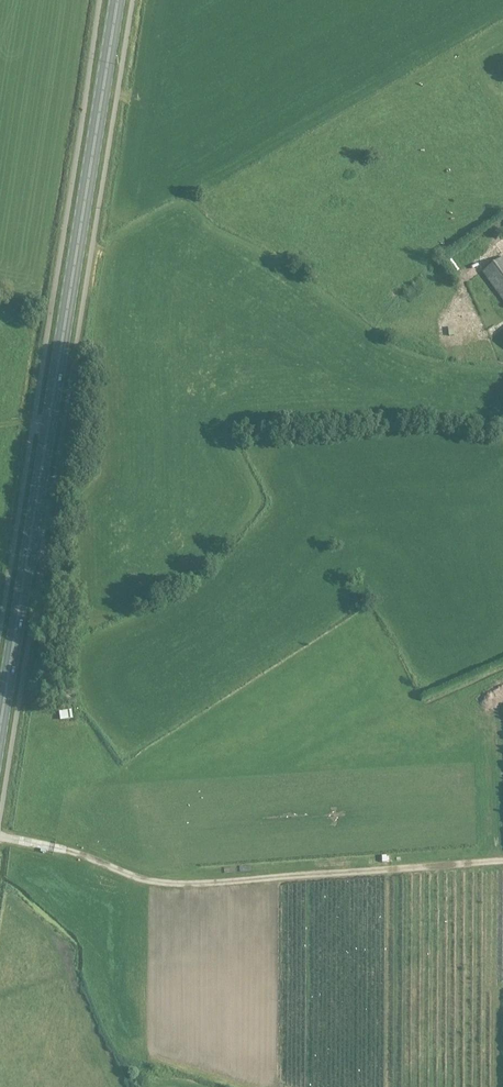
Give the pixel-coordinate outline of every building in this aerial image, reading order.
[(483,273),(502,300),(502,259),(483,273)] [(67,708),(59,709),(59,717),(67,717),(67,708)]
